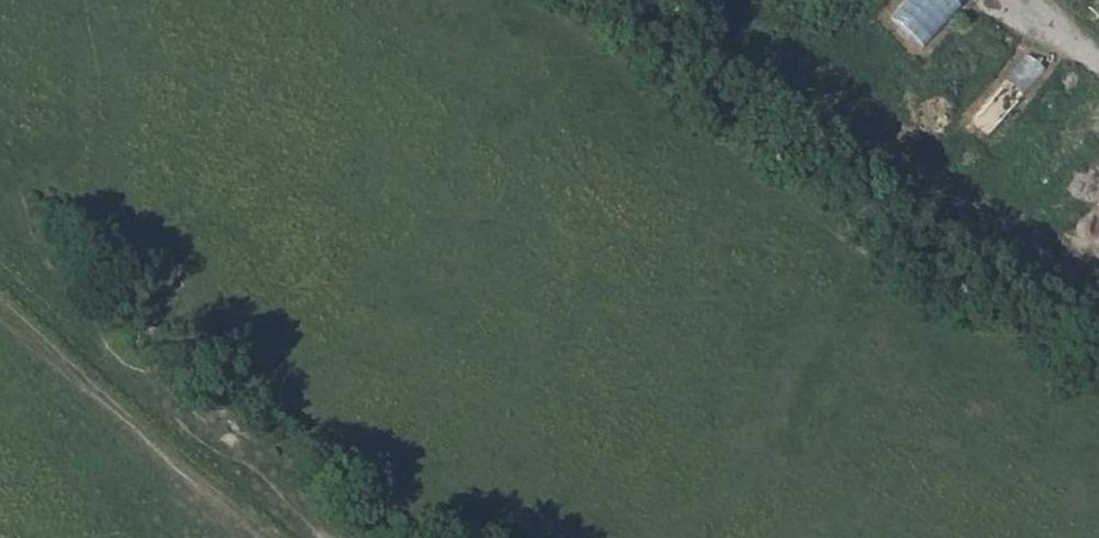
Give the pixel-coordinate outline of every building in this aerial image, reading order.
[(959,3),(955,0),(901,0),(885,19),(921,49),(959,3)]
